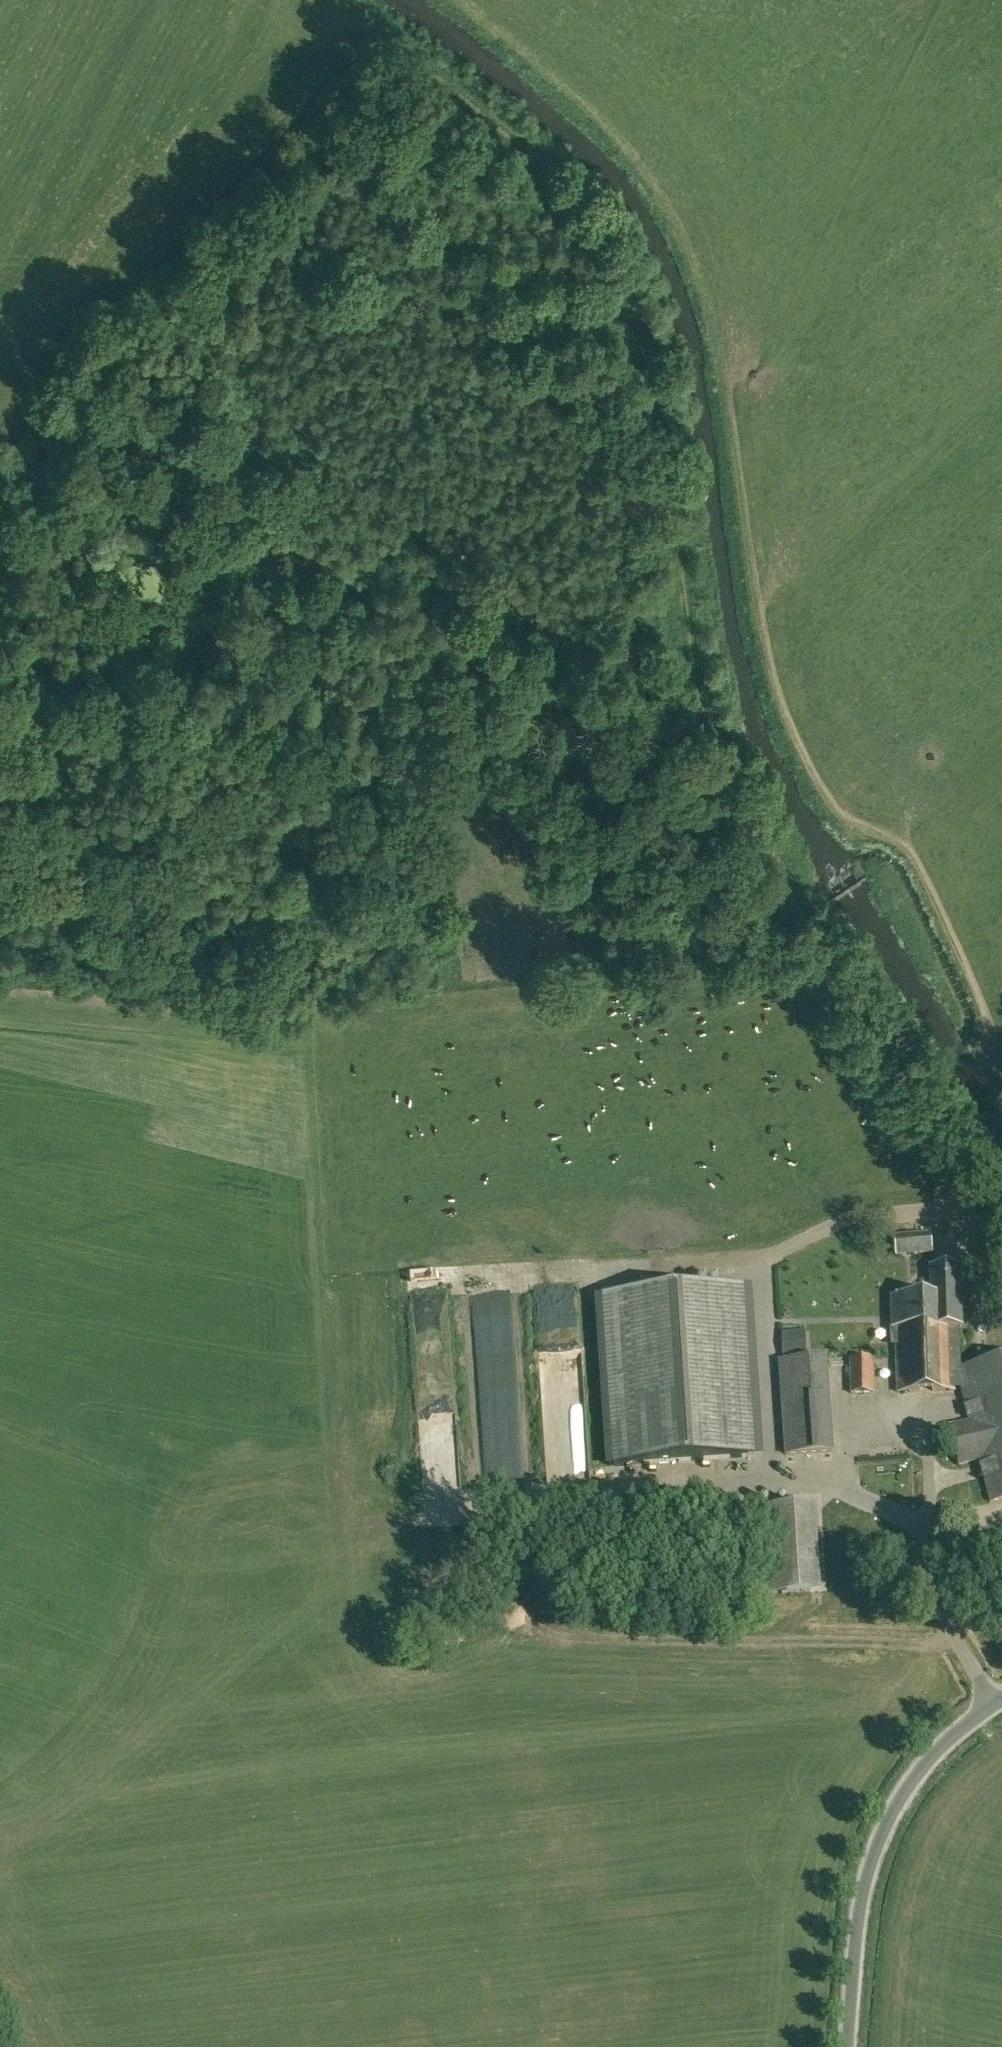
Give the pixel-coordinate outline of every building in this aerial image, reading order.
[(896,1257),(932,1254),(930,1234),(895,1236),(896,1257)] [(932,1295),(892,1297),(893,1329),(895,1329),(898,1391),(961,1390),(960,1326),(962,1326),(960,1266),(931,1267),(932,1295)] [(733,1290),(621,1298),(632,1461),(744,1454),(733,1290)] [(833,1453),(827,1358),(778,1361),(784,1456),(833,1453)] [(849,1359),(849,1368),(850,1393),(876,1392),(875,1358),(849,1359)] [(962,1367),(961,1390),(967,1420),(948,1425),(958,1466),(979,1463),(990,1504),(1001,1501),(1001,1358),(962,1367)] [(820,1593),(815,1504),(757,1507),(762,1596),(820,1593)]
